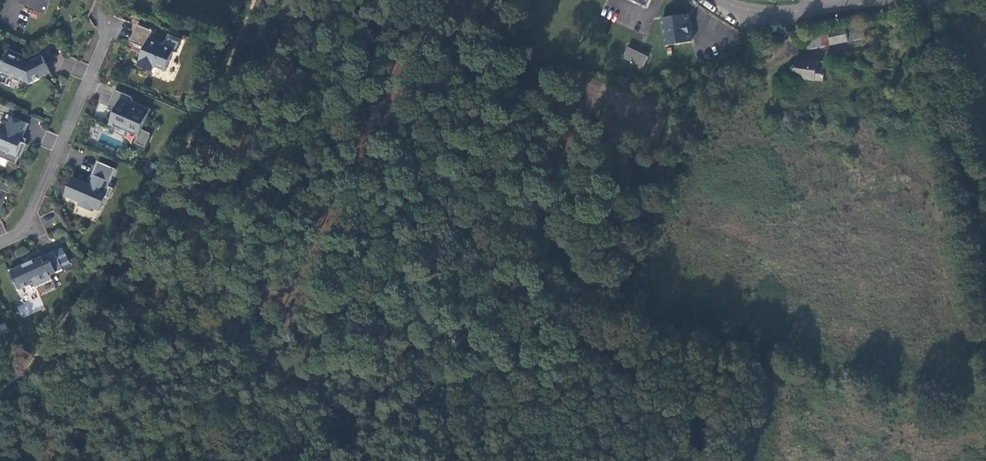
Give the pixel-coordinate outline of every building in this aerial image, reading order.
[(51,0),(23,0),(21,4),(45,14),(51,0)] [(692,38),(688,12),(662,16),(666,42),(692,38)] [(166,72),(174,51),(162,46),(161,43),(150,38),(153,31),(138,25),(131,42),(146,48),(138,66),(152,72),(154,67),(166,72)] [(806,37),(809,50),(866,38),(865,32),(871,30),(870,25),(850,29),(850,28),(806,37)] [(643,64),(648,54),(628,44),(623,54),(643,64)] [(43,56),(32,61),(30,63),(24,60),(25,58),(26,56),(9,49),(0,71),(0,75),(10,79),(12,76),(19,79),(24,87),(40,79),(52,73),(43,56)] [(870,58),(868,49),(853,52),(855,61),(870,58)] [(752,54),(739,74),(747,80),(761,59),(752,54)] [(821,81),(824,62),(796,59),(794,78),(821,81)] [(142,130),(151,109),(140,104),(137,109),(133,107),(134,101),(133,100),(132,98),(132,97),(115,90),(108,107),(116,110),(110,125),(114,126),(112,131),(125,137),(127,132),(137,136),(139,137),(136,143),(146,147),(150,137),(152,133),(142,130)] [(27,144),(26,143),(21,141),(29,123),(10,115),(7,123),(0,121),(0,122),(0,149),(0,157),(17,164),(20,157),(21,158),(27,144)] [(146,147),(136,143),(139,137),(137,136),(131,151),(143,156),(152,137),(150,137),(146,147)] [(114,188),(109,186),(116,169),(98,161),(91,177),(94,178),(91,185),(89,189),(84,187),(86,183),(72,177),(65,196),(80,202),(79,206),(91,211),(92,207),(94,204),(102,207),(107,196),(110,198),(114,188)] [(51,276),(64,270),(55,252),(36,260),(35,259),(29,261),(30,263),(25,265),(25,263),(11,269),(16,281),(14,282),(18,290),(34,283),(36,288),(53,280),(51,276)] [(81,268),(77,257),(71,260),(76,270),(81,268)] [(23,317),(44,307),(39,296),(18,306),(23,317)]
